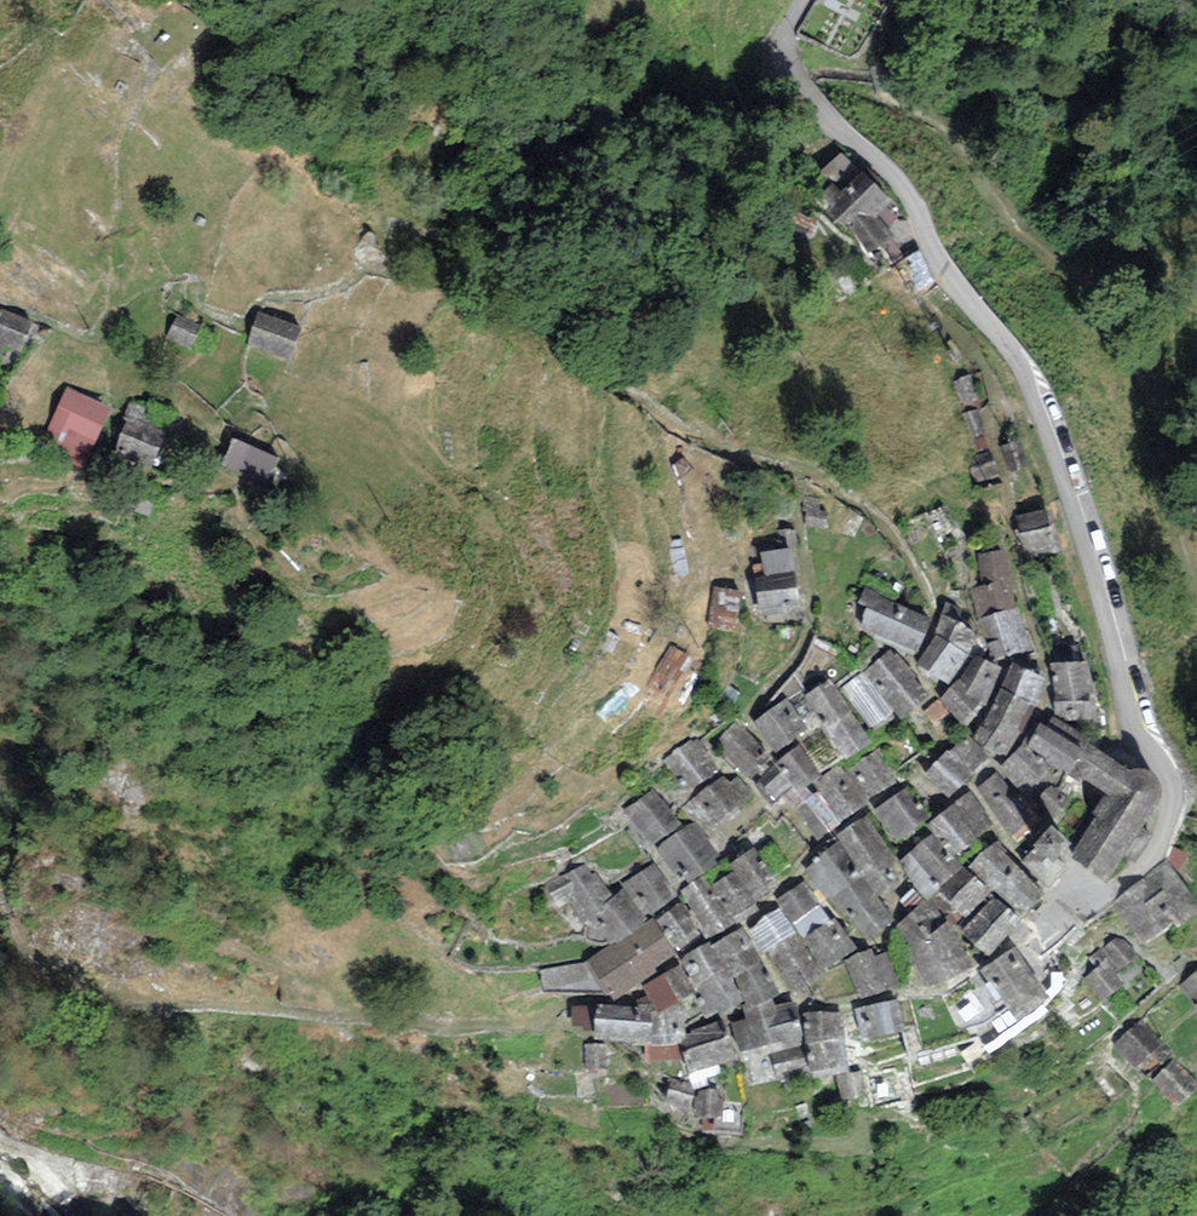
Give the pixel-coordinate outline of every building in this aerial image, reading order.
[(890,207),(861,173),(822,205),(866,259),(892,238),(877,219),(890,207)] [(2,311),(0,315),(0,363),(2,364),(8,351),(20,357),(34,327),(2,311)] [(303,331),(260,316),(248,348),(291,364),(303,331)] [(199,331),(180,320),(171,337),(190,348),(199,331)] [(969,380),(956,384),(964,405),(976,401),(969,380)] [(112,414),(69,391),(44,438),(58,445),(53,453),(83,469),(112,414)] [(984,434),(977,414),(966,418),(973,438),(984,434)] [(162,436),(130,421),(116,451),(149,466),(162,436)] [(272,479),(285,446),(239,429),(227,461),(272,479)] [(1021,444),(1003,449),(1011,475),(1029,469),(1021,444)] [(993,474),(990,457),(972,461),(976,477),(993,474)] [(1048,516),(1018,521),(1023,555),(1053,550),(1048,516)] [(778,550),(760,552),(763,576),(794,572),(792,549),(797,548),(795,528),(776,530),(778,550)] [(970,589),(979,618),(1018,608),(1005,547),(976,551),(981,585),(970,589)] [(799,610),(794,572),(763,576),(754,577),(759,615),(799,610)] [(742,590),(714,587),(709,627),(737,630),(742,590)] [(931,621),(863,587),(855,602),(868,609),(859,627),(915,654),(931,621)] [(975,618),(944,602),(936,634),(968,654),(975,656),(982,637),(974,632),(975,618)] [(1018,608),(979,618),(996,662),(1033,652),(1018,608)] [(968,654),(936,634),(917,665),(949,683),(968,654)] [(672,648),(647,685),(667,697),(692,661),(672,648)] [(929,696),(889,650),(863,673),(894,713),(900,721),(929,696)] [(1002,668),(975,656),(963,675),(939,696),(964,728),(987,706),(1002,668)] [(1090,660),(1049,663),(1054,717),(1063,723),(1096,720),(1090,660)] [(1045,678),(1013,663),(1000,688),(1036,708),(1045,678)] [(894,713),(863,673),(843,688),(870,731),(894,713)] [(872,742),(829,678),(792,703),(811,732),(822,725),(845,760),(872,742)] [(1036,708),(1000,688),(974,737),(994,757),(1006,756),(1036,708)] [(806,729),(786,699),(753,720),(774,751),(806,729)] [(925,711),(933,724),(949,715),(941,702),(925,711)] [(1054,717),(1051,715),(1045,725),(1041,722),(1025,747),(1053,765),(1068,774),(1088,743),(1090,740),(1063,723),(1054,717)] [(771,758),(735,723),(714,745),(751,779),(771,758)] [(699,738),(664,760),(674,777),(681,773),(690,788),(719,770),(699,738)] [(989,762),(967,738),(951,753),(948,750),(924,771),(949,799),(989,762)] [(1121,764),(1088,743),(1068,774),(1081,781),(1083,778),(1100,789),(1106,794),(1125,766),(1121,764)] [(1034,789),(1053,765),(1025,747),(1023,744),(1000,769),(1026,797),(1034,789)] [(821,774),(798,745),(776,763),(755,782),(772,803),(791,787),(796,795),(821,774)] [(881,750),(848,773),(870,803),(902,781),(881,750)] [(819,840),(870,803),(848,773),(842,764),(815,783),(820,790),(796,807),(819,840)] [(1141,769),(1131,771),(1125,766),(1106,794),(1092,813),(1096,818),(1071,855),(1106,882),(1124,857),(1136,864),(1154,835),(1140,828),(1149,813),(1156,807),(1161,794),(1161,787),(1158,780),(1152,772),(1148,770),(1141,769)] [(1035,819),(996,773),(977,788),(1013,837),(1035,819)] [(725,776),(683,806),(696,822),(705,835),(743,814),(739,807),(753,797),(737,776),(728,782),(725,776)] [(1070,803),(1051,784),(1033,803),(1052,822),(1070,803)] [(653,788),(623,810),(657,847),(682,827),(653,788)] [(928,818),(906,789),(875,812),(896,841),(928,818)] [(970,791),(926,825),(933,834),(955,859),(971,847),(968,842),(993,825),(970,791)] [(898,861),(865,817),(836,839),(880,896),(904,878),(894,864),(898,861)] [(696,822),(682,827),(657,847),(676,874),(680,871),(687,882),(722,861),(705,835),(696,822)] [(1071,843),(1051,825),(1033,845),(1035,847),(1052,863),(1057,858),(1060,861),(1070,851),(1066,848),(1071,843)] [(955,859),(933,834),(898,864),(928,898),(936,891),(963,868),(955,859)] [(1046,894),(1024,870),(997,841),(969,866),(1023,921),(1043,898),(1046,894)] [(806,868),(829,899),(860,875),(836,845),(806,868)] [(755,847),(730,864),(735,870),(754,901),(778,885),(755,847)] [(1052,863),(1035,847),(1021,862),(1048,889),(1068,868),(1060,861),(1057,858),(1052,863)] [(1166,860),(1112,904),(1144,946),(1174,925),(1177,929),(1196,914),(1196,903),(1166,860)] [(655,863),(621,885),(624,889),(644,917),(676,895),(655,863)] [(593,923),(614,902),(611,898),(594,872),(591,874),(584,864),(545,884),(558,913),(569,907),(582,930),(586,928),(593,923)] [(991,891),(963,868),(936,891),(965,918),(991,891)] [(735,870),(711,885),(735,923),(737,926),(761,911),(754,901),(735,870)] [(896,921),(860,875),(829,899),(843,915),(848,912),(871,941),(896,921)] [(703,877),(681,891),(706,940),(735,923),(711,885),(708,886),(703,877)] [(803,881),(775,900),(780,907),(823,971),(856,948),(835,917),(830,920),(803,881)] [(644,917),(624,889),(611,898),(614,902),(593,923),(586,928),(587,940),(592,943),(604,943),(609,940),(613,942),(615,946),(648,925),(644,917)] [(1021,922),(994,897),(961,933),(988,957),(1021,922)] [(924,904),(895,928),(912,956),(908,958),(926,990),(971,970),(948,925),(929,900),(924,904)] [(700,936),(678,903),(655,921),(676,953),(700,936)] [(763,918),(749,928),(764,956),(766,951),(795,995),(826,974),(823,971),(780,907),(763,918)] [(676,953),(655,921),(648,925),(615,946),(613,942),(588,958),(590,962),(606,992),(612,990),(615,995),(659,972),(655,968),(676,953)] [(742,929),(712,947),(731,978),(761,960),(742,929)] [(1121,936),(1104,947),(1119,971),(1137,960),(1121,936)] [(731,978),(712,947),(709,942),(680,958),(712,1014),(720,1009),(722,1013),(744,1001),(731,978)] [(1015,947),(979,970),(1016,1022),(1048,997),(1015,947)] [(1125,984),(1099,949),(1088,957),(1097,969),(1083,979),(1100,1002),(1125,984)] [(870,950),(846,961),(859,999),(899,985),(886,952),(874,957),(870,950)] [(780,995),(761,960),(731,978),(744,1001),(746,1005),(740,1008),(747,1019),(748,1021),(778,1009),(776,1005),(772,998),(780,995)] [(606,992),(590,962),(541,970),(543,991),(606,992)] [(680,966),(644,988),(648,996),(652,1004),(657,1015),(694,992),(680,966)] [(1179,984),(1196,1007),(1196,970),(1179,984)] [(704,1016),(694,992),(657,1015),(651,1015),(650,1045),(645,1045),(645,1060),(683,1059),(677,1044),(687,1040),(685,1033),(682,1027),(704,1016)] [(636,1006),(596,1005),(594,1040),(645,1045),(650,1045),(651,1015),(652,1004),(648,996),(637,999),(636,1006)] [(795,1002),(776,1005),(778,1009),(748,1021),(747,1019),(731,1023),(740,1062),(745,1061),(749,1088),(776,1081),(770,1054),(802,1047),(795,1002)] [(897,1002),(855,1009),(860,1040),(902,1032),(897,1002)] [(841,1014),(804,1010),(806,1044),(843,1041),(841,1014)] [(734,1057),(719,1019),(685,1033),(687,1040),(677,1044),(683,1059),(689,1075),(734,1057)] [(1142,1020),(1113,1043),(1134,1069),(1163,1046),(1142,1020)] [(848,1071),(843,1041),(806,1044),(812,1078),(836,1074),(848,1071)] [(802,1047),(770,1054),(776,1081),(808,1074),(806,1066),(802,1047)] [(1153,1081),(1175,1107),(1196,1088),(1196,1085),(1176,1060),(1153,1081)] [(848,1071),(836,1074),(841,1103),(867,1099),(862,1069),(848,1071)] [(697,1082),(671,1078),(667,1105),(693,1109),(697,1086),(697,1082)] [(724,1090),(697,1086),(693,1109),(692,1116),(719,1120),(724,1090)]
